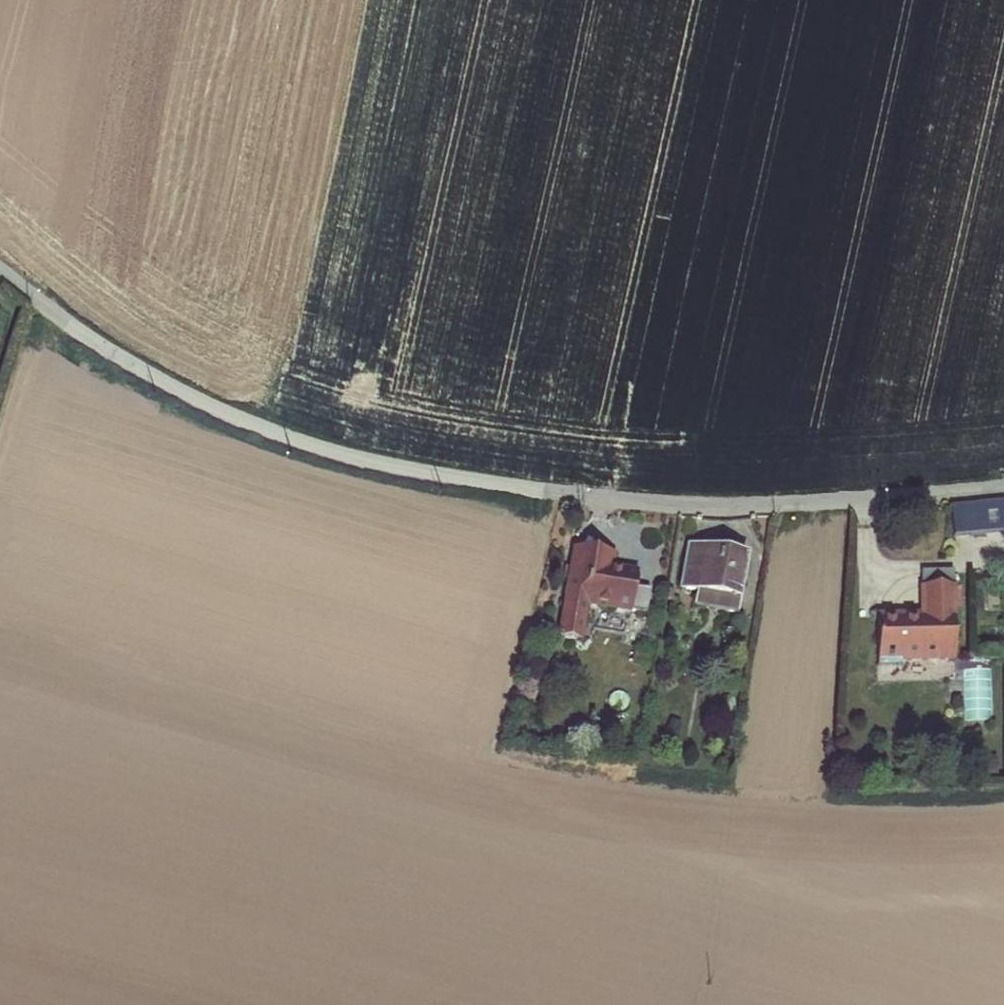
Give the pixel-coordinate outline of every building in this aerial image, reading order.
[(949,502),(949,533),(1003,531),(1003,500),(949,502)] [(574,606),(634,616),(638,592),(623,589),(625,576),(598,571),(600,563),(562,557),(554,601),(548,640),(569,644),(574,606)] [(697,621),(718,624),(725,566),(670,559),(665,600),(681,602),(698,605),(697,621)] [(949,654),(947,622),(945,584),(932,585),(931,585),(914,585),(916,612),(866,614),(867,627),(869,664),(895,664),(895,657),(949,654)]
